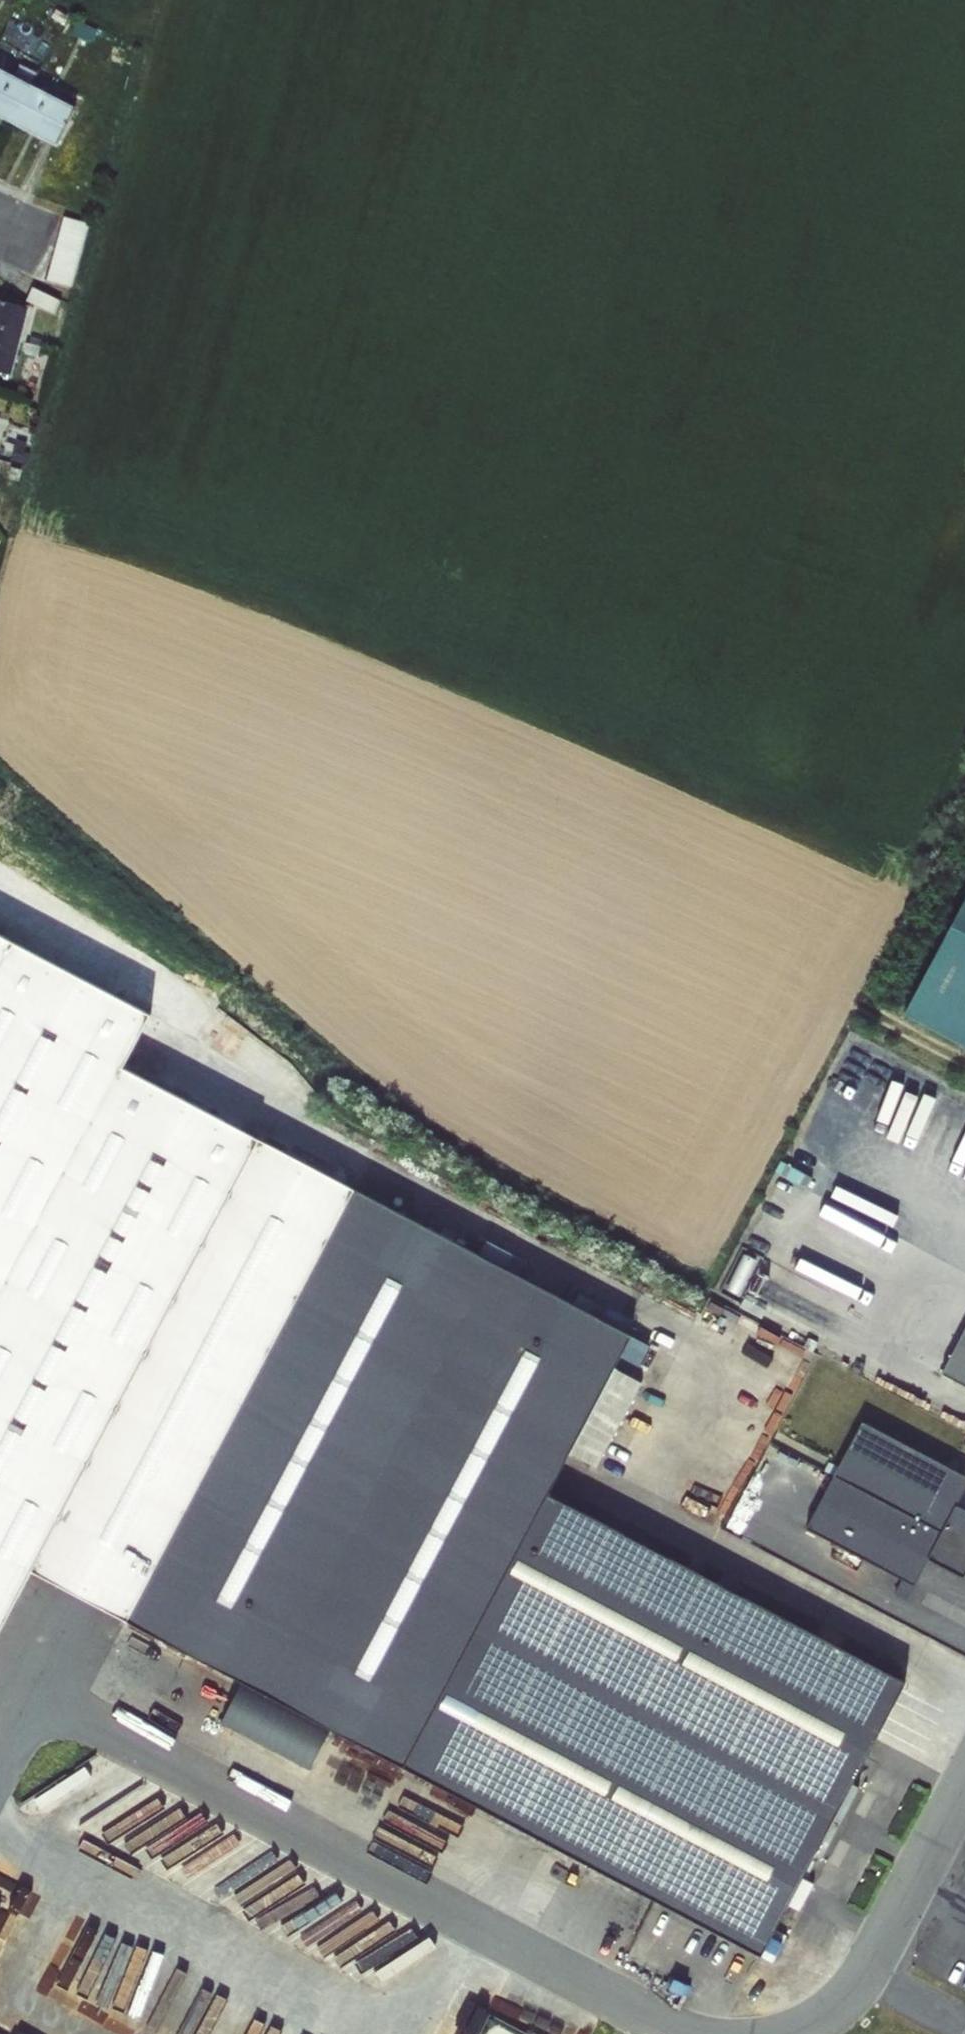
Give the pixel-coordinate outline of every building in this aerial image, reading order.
[(31,85),(39,70),(0,51),(0,69),(31,85)] [(12,123),(31,85),(0,69),(0,117),(12,123)] [(31,85),(12,123),(56,146),(75,108),(31,85)] [(64,216),(46,281),(72,288),(89,223),(64,216)] [(32,287),(25,301),(54,315),(61,301),(32,287)] [(21,341),(30,307),(0,299),(0,336),(21,341)] [(21,341),(21,342),(40,346),(41,340),(27,336),(34,308),(30,307),(21,341)] [(0,336),(0,374),(11,376),(19,348),(21,342),(21,341),(0,336)] [(21,342),(19,348),(38,353),(40,346),(21,342)] [(16,440),(11,460),(21,462),(27,442),(16,440)] [(912,1017),(964,1044),(964,916),(912,1017)] [(357,1191),(113,1062),(144,1005),(0,928),(0,1604),(23,1561),(127,1619),(357,1191)] [(569,1454),(631,1335),(357,1191),(127,1619),(760,1955),(905,1683),(547,1494),(569,1454)] [(941,1373),(964,1386),(964,1327),(941,1373)] [(650,1346),(631,1335),(569,1454),(588,1463),(597,1468),(620,1424),(611,1419),(650,1346)] [(835,1475),(964,1545),(964,1511),(956,1506),(964,1489),(964,1477),(862,1422),(835,1475)] [(835,1475),(807,1528),(914,1585),(928,1558),(964,1578),(964,1575),(964,1545),(835,1475)] [(5,1902),(50,1922),(46,1932),(116,1962),(121,1951),(144,1962),(155,1936),(6,1871),(0,1885),(0,1913),(5,1902)]
